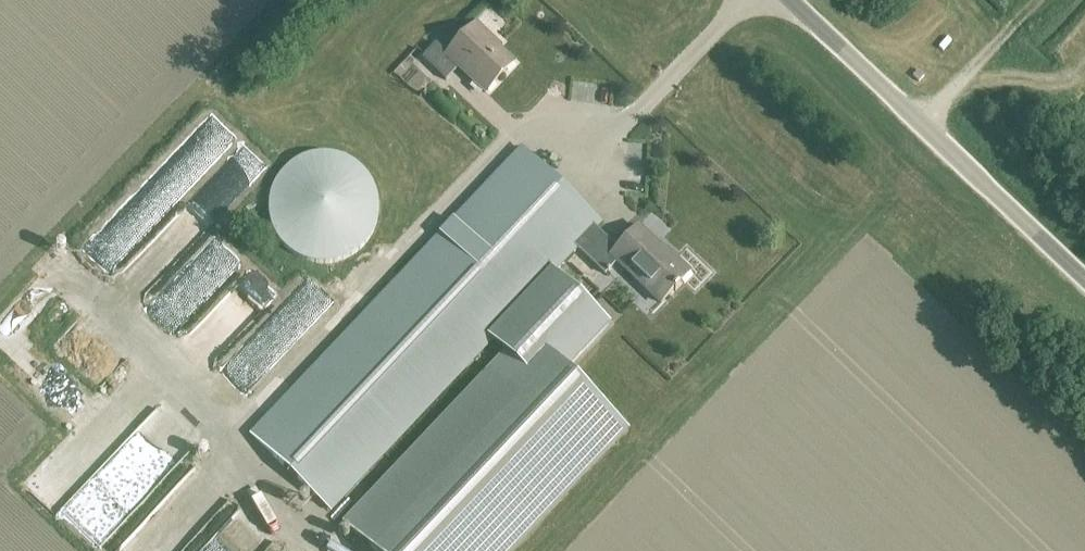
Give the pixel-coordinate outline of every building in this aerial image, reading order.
[(458,68),(485,93),(514,63),(490,40),(491,38),(476,24),(447,54),(436,44),(422,58),(446,80),(458,68)] [(191,194),(177,210),(170,237),(180,240),(184,224),(191,216),(201,219),(212,207),(217,190),(233,194),(240,185),(249,188),(263,171),(265,171),(241,150),(225,146),(229,129),(208,111),(178,147),(175,156),(196,174),(205,177),(194,190),(192,195),(191,194)] [(251,436),(331,511),(492,340),(509,355),(347,526),(373,550),(509,550),(624,428),(564,372),(586,349),(592,332),(592,316),(586,303),(555,273),(577,249),(596,229),(601,224),(521,149),(305,379),(251,436)] [(170,210),(199,180),(174,156),(146,186),(170,210)] [(582,157),(562,179),(571,187),(591,165),(582,157)] [(109,268),(165,209),(141,187),(85,246),(109,268)] [(617,249),(596,229),(577,249),(605,275),(607,273),(608,273),(610,271),(609,270),(617,262),(661,303),(674,290),(675,291),(678,288),(677,286),(690,273),(674,258),(665,267),(657,260),(665,252),(638,227),(617,249)] [(205,299),(198,292),(229,263),(209,242),(169,279),(196,307),(205,299)] [(151,244),(117,262),(134,294),(168,275),(151,244)] [(34,288),(54,276),(48,266),(28,278),(34,288)] [(196,356),(265,285),(246,267),(177,338),(196,356)] [(344,281),(354,289),(364,276),(354,268),(344,281)] [(242,345),(265,366),(327,303),(306,282),(269,319),(268,318),(242,345)] [(137,417),(158,437),(182,412),(160,392),(137,417)] [(183,455),(204,427),(187,415),(166,443),(183,455)] [(112,550),(172,550),(226,489),(212,477),(198,493),(210,503),(203,511),(185,496),(160,525),(142,511),(110,549),(112,550)] [(159,496),(167,511),(183,503),(175,488),(159,496)] [(191,550),(243,550),(235,543),(255,523),(236,504),(191,550)]
